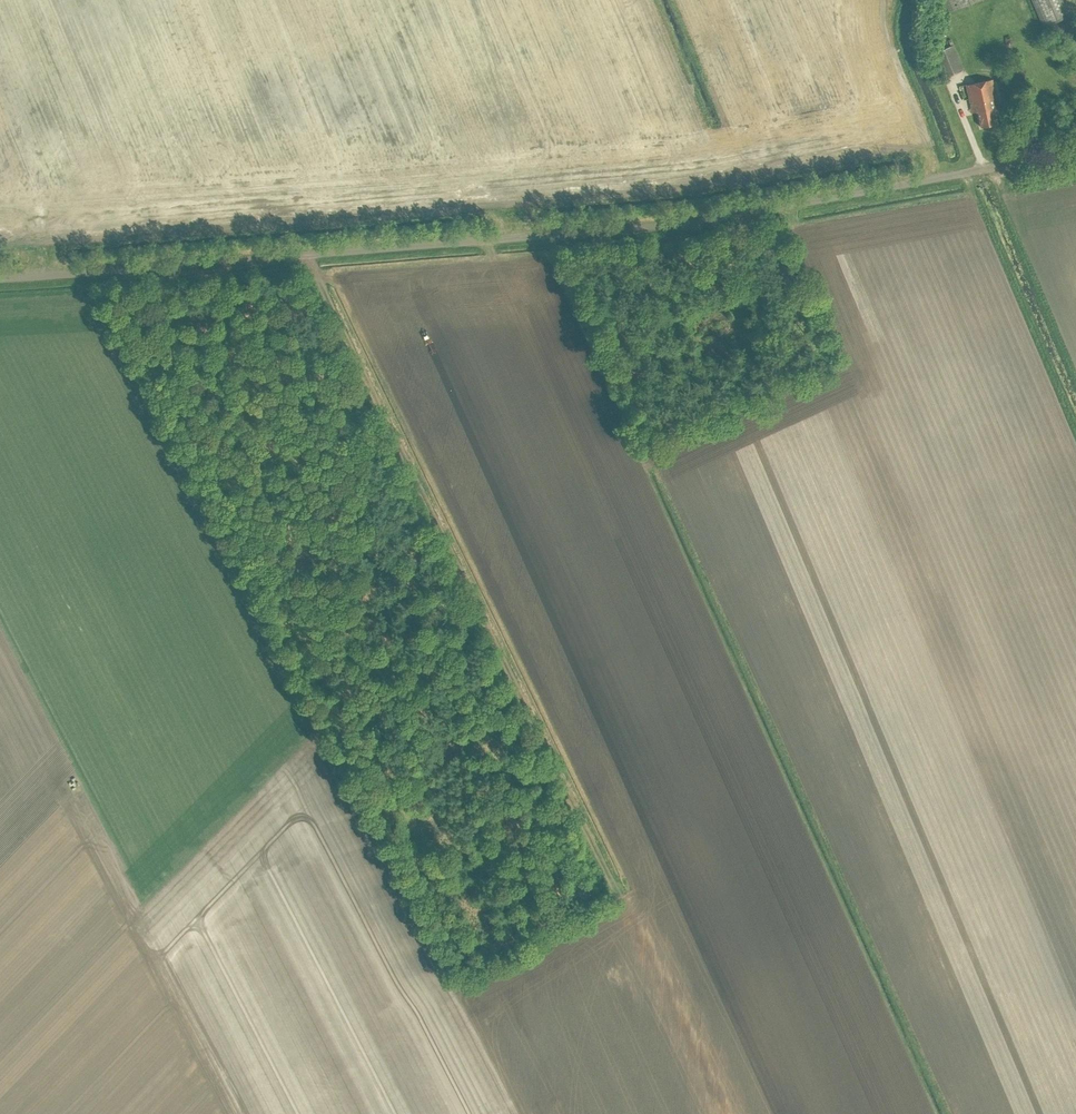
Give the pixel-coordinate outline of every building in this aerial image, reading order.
[(975,0),(942,0),(946,11),(975,0)] [(1042,27),(1069,16),(1062,0),(1031,0),(1042,27)] [(954,45),(934,54),(944,76),(963,68),(954,45)] [(997,124),(994,107),(999,106),(994,79),(968,84),(972,109),(975,108),(976,111),(979,111),(982,127),(997,124)]
